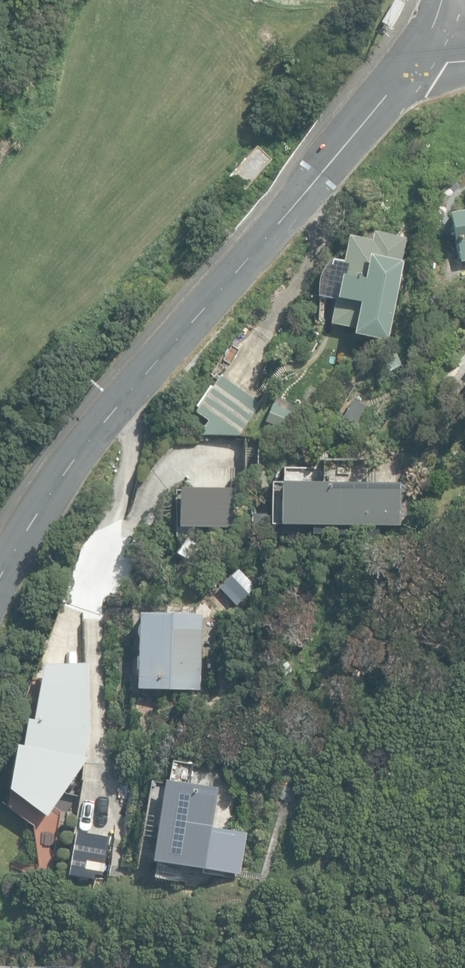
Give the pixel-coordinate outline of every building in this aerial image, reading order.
[(459,261),(464,260),(464,212),(448,214),(453,245),(456,245),(459,261)] [(386,342),(406,238),(371,231),(370,240),(345,236),(340,263),(328,261),(322,265),(317,274),(315,283),(315,296),(333,300),(328,324),(352,328),(351,335),(386,342)] [(198,433),(239,435),(261,404),(220,375),(212,387),(209,385),(195,405),(197,407),(194,411),(207,421),(198,433)] [(351,430),(365,407),(352,400),(338,422),(351,430)] [(265,421),(285,429),(292,412),(272,404),(265,421)] [(191,481),(203,512),(219,501),(209,474),(191,481)] [(401,483),(278,482),(278,525),(308,526),(308,536),(350,537),(350,525),(401,526),(401,483)] [(174,553),(198,571),(210,555),(186,537),(174,553)] [(200,689),(201,614),(136,613),(135,689),(200,689)] [(87,729),(86,664),(41,665),(31,719),(26,719),(19,745),(15,745),(7,790),(46,817),(86,757),(82,757),(87,729)] [(214,786),(162,778),(149,859),(240,873),(246,831),(208,826),(214,786)]
